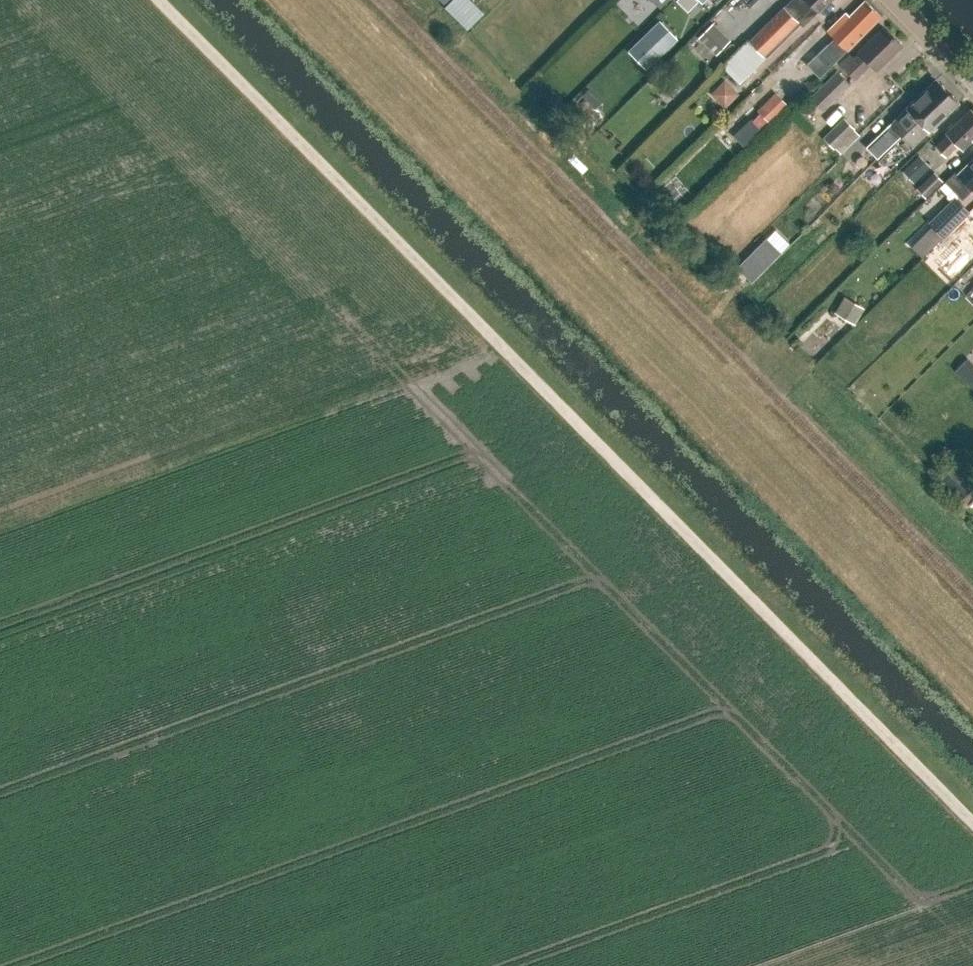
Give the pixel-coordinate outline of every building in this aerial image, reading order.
[(696,0),(677,0),(677,1),(688,12),(698,2),(696,0)] [(830,0),(792,0),(752,39),(766,53),(799,20),(813,5),(819,11),(830,0)] [(818,76),(880,16),(866,1),(850,17),(845,12),(827,30),(834,37),(806,64),(818,76)] [(466,30),(482,14),(471,3),(455,19),(466,30)] [(716,55),(730,40),(713,23),(698,38),(716,55)] [(901,45),(883,27),(858,51),(859,52),(853,59),(849,55),(840,64),(855,79),(871,64),(876,70),(901,45)] [(659,55),(643,40),(630,53),(645,69),(659,55)] [(824,110),(850,85),(837,71),(811,96),(824,110)] [(716,90),(730,105),(745,91),(730,76),(716,90)] [(903,134),(947,91),(944,89),(942,84),(938,82),(936,80),(893,122),(880,135),(867,148),(878,159),(891,146),(903,134)] [(914,145),(957,102),(956,101),(954,96),(949,94),(947,91),(903,134),(914,145)] [(769,123),(788,105),(776,92),(757,110),(769,123)] [(972,137),(972,111),(970,108),(946,132),(947,134),(936,145),(946,156),(958,145),(963,150),(972,141),(971,139),(972,137)] [(834,148),(855,128),(845,118),(824,138),(834,148)] [(889,165),(901,153),(893,145),(881,157),(889,165)] [(919,155),(909,165),(920,177),(931,166),(919,155)] [(969,162),(958,174),(972,190),(972,158),(969,162)] [(926,198),(944,181),(935,171),(917,189),(926,198)] [(926,254),(970,212),(956,197),(929,222),(935,229),(918,246),(926,254)] [(863,325),(886,348),(972,262),(972,215),(863,325)] [(781,252),(766,238),(737,267),(752,282),(781,252)] [(855,324),(865,308),(844,296),(835,312),(855,324)] [(968,358),(955,370),(972,389),(972,363),(968,358)] [(955,463),(938,480),(960,500),(972,487),(972,480),(955,463)]
